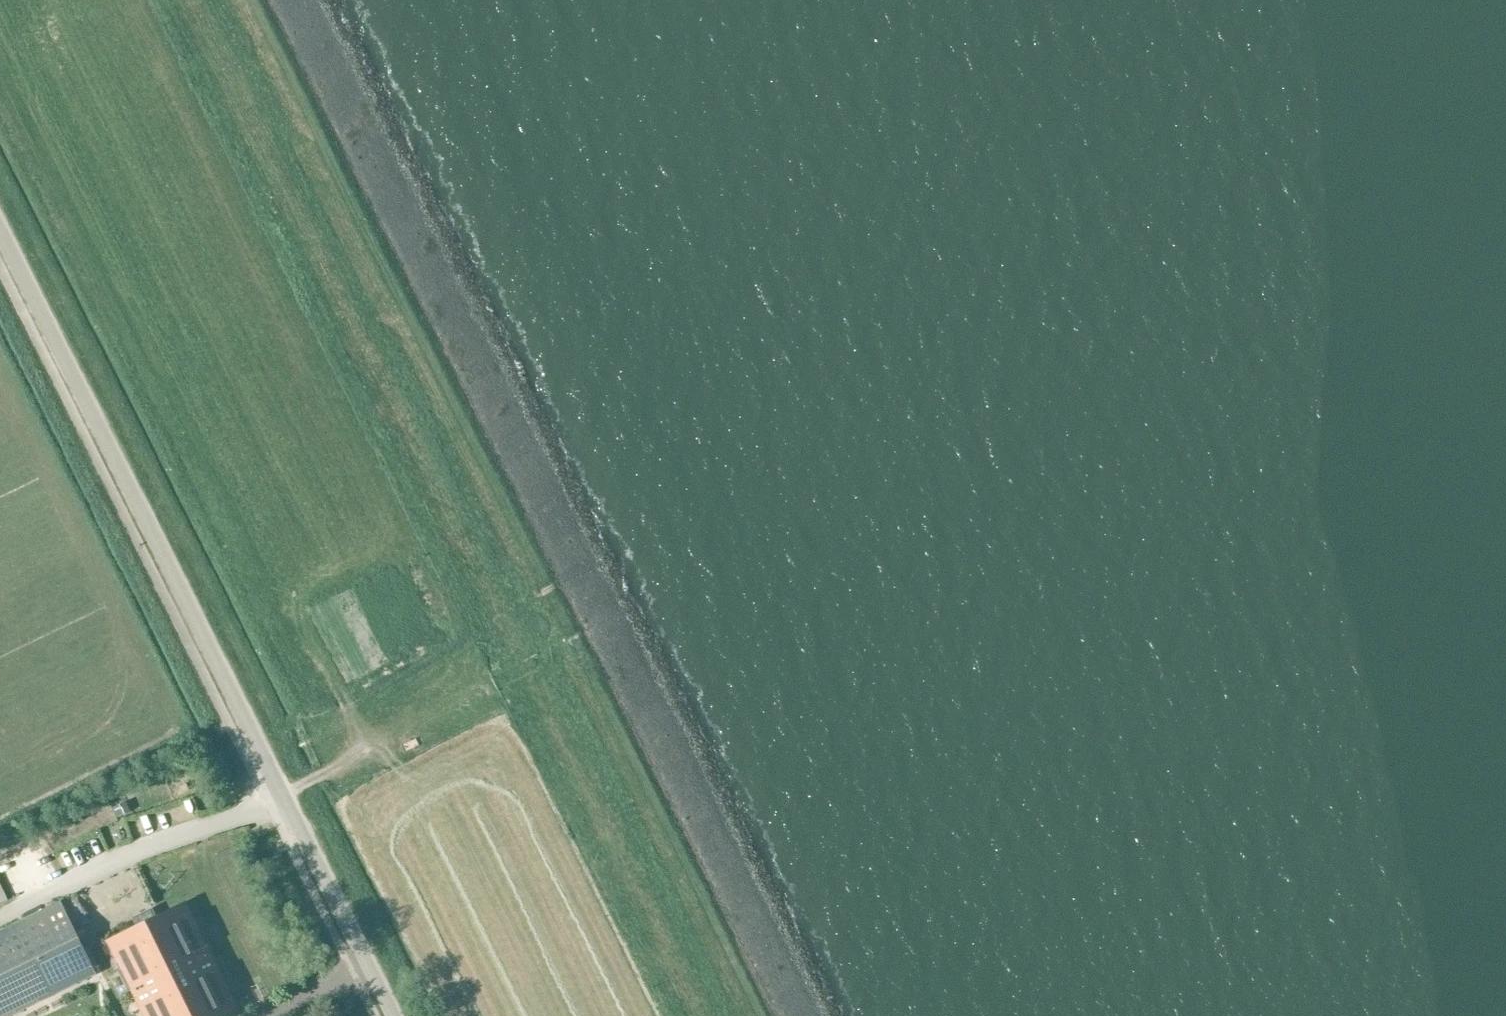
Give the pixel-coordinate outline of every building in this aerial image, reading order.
[(125,803),(114,808),(117,815),(129,809),(125,803)] [(95,973),(60,901),(0,930),(0,1015),(8,1015),(95,973)] [(106,943),(141,1015),(231,1015),(238,1012),(185,904),(155,919),(151,910),(131,921),(135,929),(106,943)]
